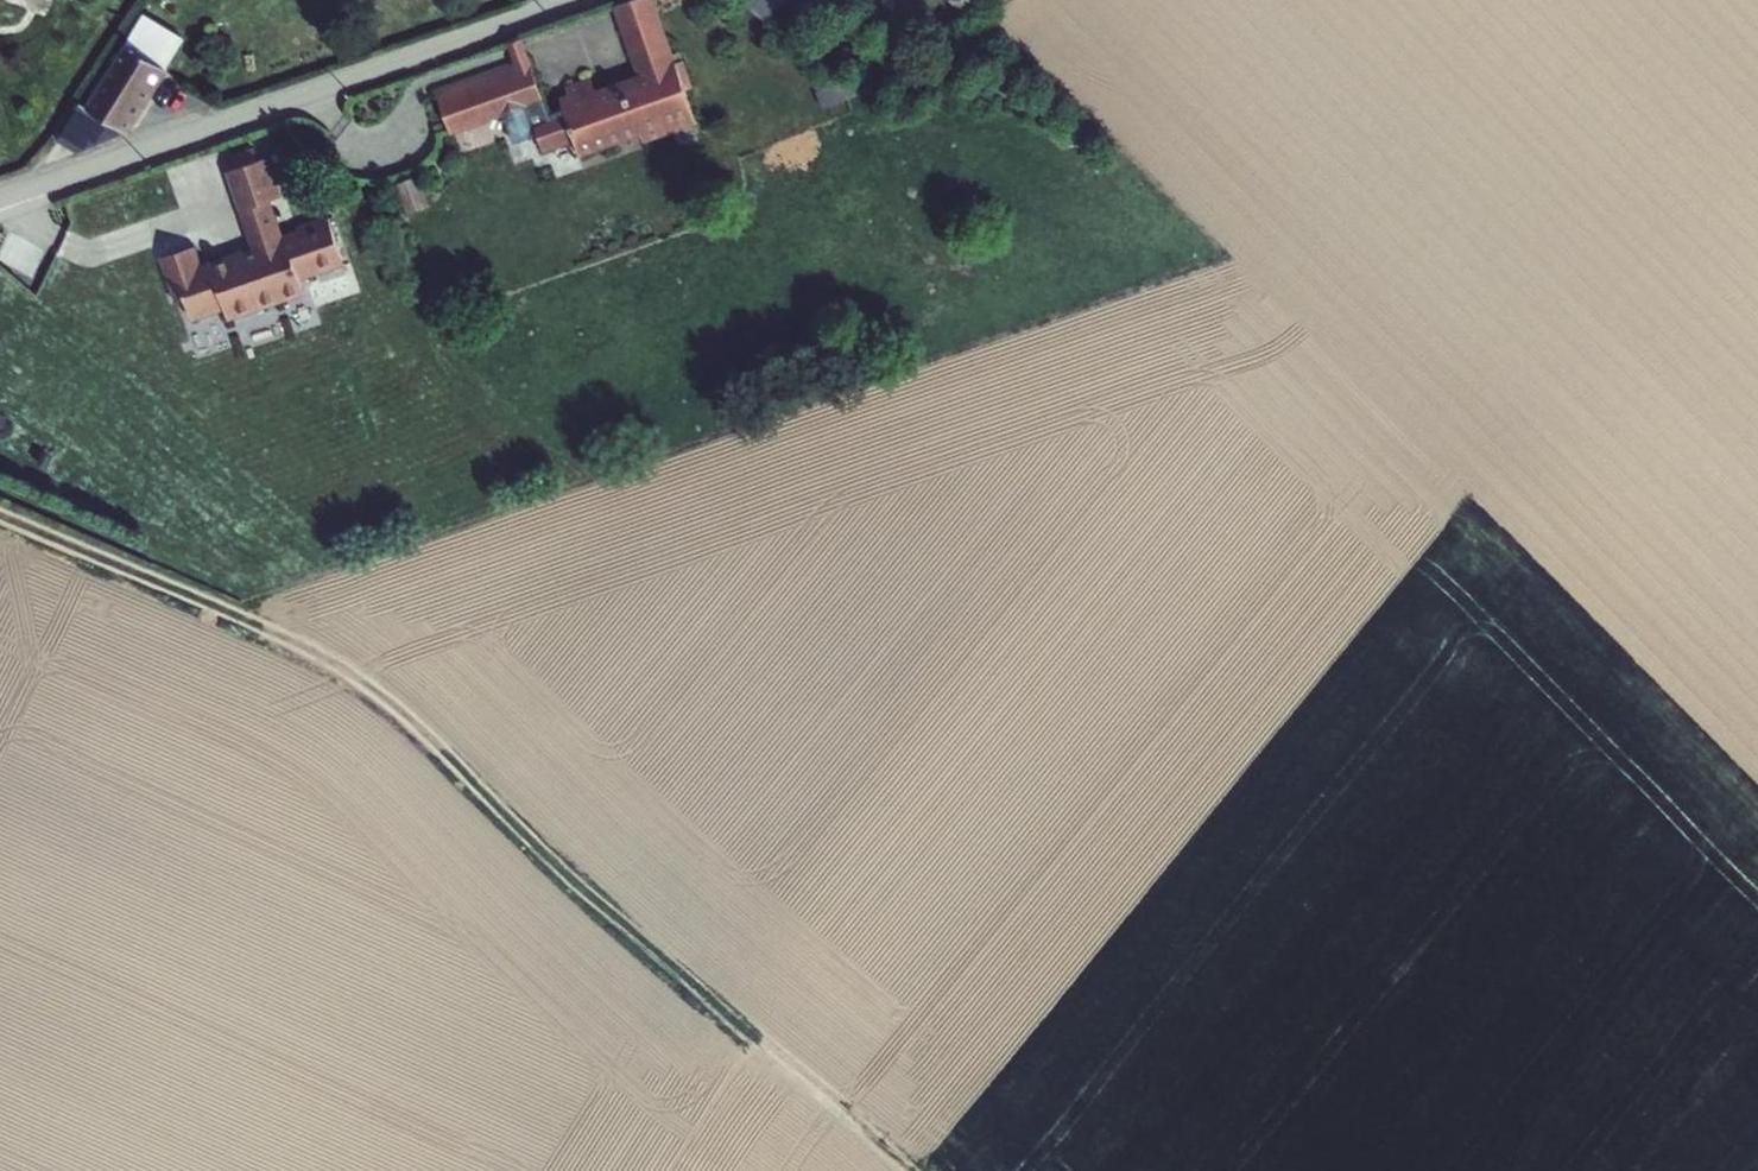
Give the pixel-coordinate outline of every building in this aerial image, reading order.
[(505,45),(512,65),(435,92),(448,135),(502,117),(511,143),(532,137),(531,135),(535,134),(541,153),(573,143),(578,157),(639,136),(640,143),(695,124),(682,91),(691,88),(681,59),(674,61),(653,0),(631,0),(612,7),(636,74),(593,89),(589,78),(563,86),(565,95),(558,98),(562,111),(546,117),(520,39),(505,45)] [(767,18),(784,0),(748,0),(767,18)] [(978,0),(955,0),(969,11),(978,0)] [(183,39),(144,15),(125,47),(122,46),(84,107),(78,105),(56,143),(75,154),(124,133),(128,135),(166,73),(164,72),(183,39)] [(193,247),(157,258),(173,304),(183,301),(190,320),(224,309),(228,319),(305,293),(300,280),(347,265),(330,216),(294,228),(295,234),(286,236),(274,200),(281,198),(268,157),(257,161),(251,147),(233,154),(238,167),(224,172),(250,248),(199,265),(193,247)]
